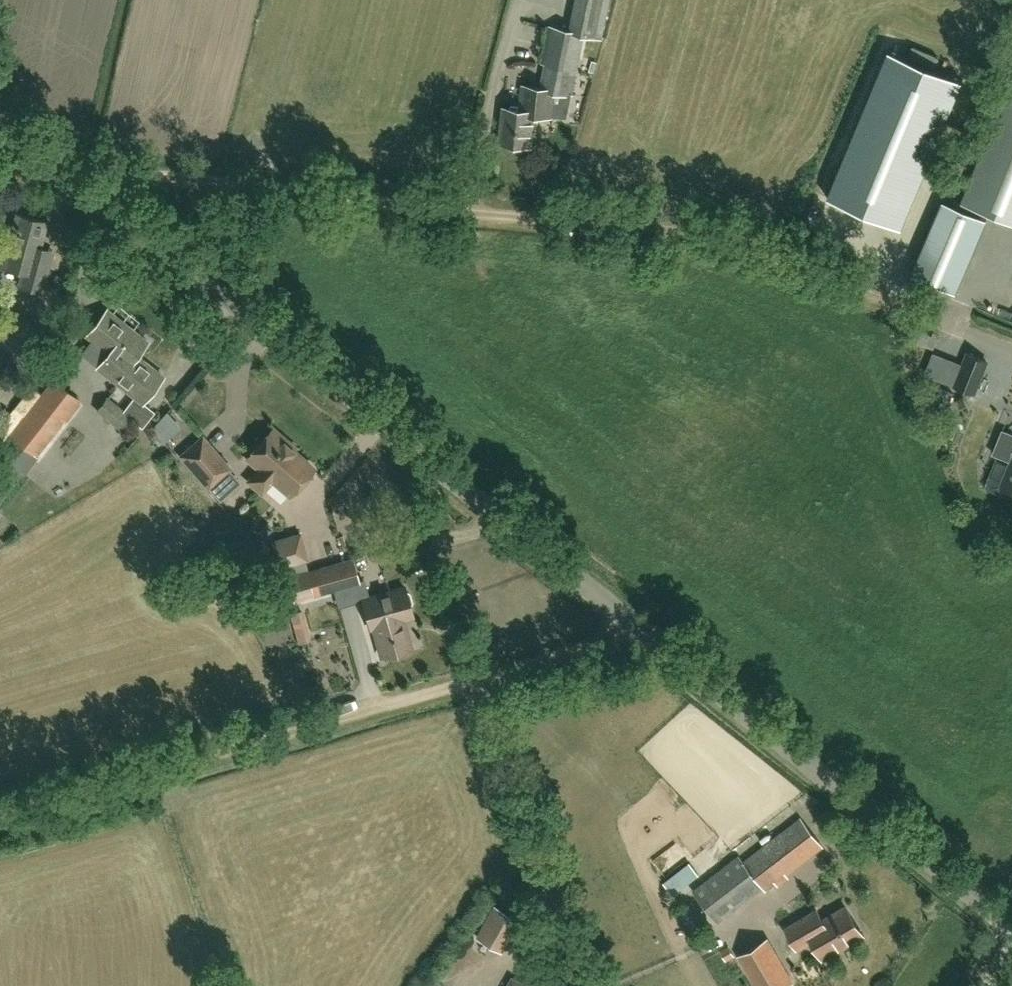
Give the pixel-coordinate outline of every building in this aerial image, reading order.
[(585,36),(603,40),(611,0),(579,0),(572,33),(551,29),(542,66),(546,67),(544,94),(526,92),(524,110),(505,108),(501,142),(530,146),(533,117),(551,119),(554,94),(572,97),(585,36)] [(901,229),(963,80),(889,50),(827,198),(901,229)] [(962,203),(1011,223),(1011,78),(962,203)] [(955,293),(987,220),(943,201),(912,274),(955,293)] [(41,290),(52,249),(40,246),(46,222),(18,214),(10,246),(7,245),(2,265),(23,271),(20,285),(41,290)] [(117,379),(137,353),(148,339),(133,327),(132,329),(107,309),(88,333),(110,351),(98,365),(117,379)] [(137,353),(117,379),(143,400),(164,374),(137,353)] [(968,354),(955,385),(974,393),(987,361),(968,354)] [(80,399),(53,378),(0,446),(0,503),(80,399)] [(945,410),(953,392),(938,386),(931,405),(945,410)] [(124,430),(134,418),(107,397),(97,410),(124,430)] [(964,397),(957,399),(960,408),(967,405),(964,397)] [(173,442),(187,427),(172,413),(158,429),(173,442)] [(267,476),(290,449),(283,443),(285,441),(271,429),(246,458),(258,469),(247,481),(260,492),(271,480),(267,476)] [(993,454),(1011,461),(1002,485),(1011,489),(1011,434),(1002,430),(993,454)] [(228,469),(201,437),(180,455),(207,487),(228,469)] [(312,468),(290,449),(267,476),(271,480),(288,496),(312,468)] [(279,567),(306,559),(299,534),(272,542),(279,567)] [(351,560),(280,580),(286,602),(357,582),(351,560)] [(369,628),(372,628),(402,619),(412,616),(409,606),(411,602),(408,593),(405,591),(403,587),(361,599),(369,628)] [(310,639),(302,609),(290,613),(297,642),(310,639)] [(372,628),(381,656),(391,653),(395,655),(403,653),(406,649),(410,648),(402,619),(372,628)] [(739,855),(693,890),(718,922),(763,887),(766,890),(823,846),(801,818),(744,862),(739,855)] [(750,849),(769,837),(762,825),(742,837),(750,849)] [(476,938),(501,952),(520,919),(495,905),(476,938)] [(822,956),(861,933),(845,905),(821,919),(815,909),(785,926),(796,945),(811,937),(822,956)] [(739,953),(758,985),(780,985),(791,980),(766,937),(739,953)]
